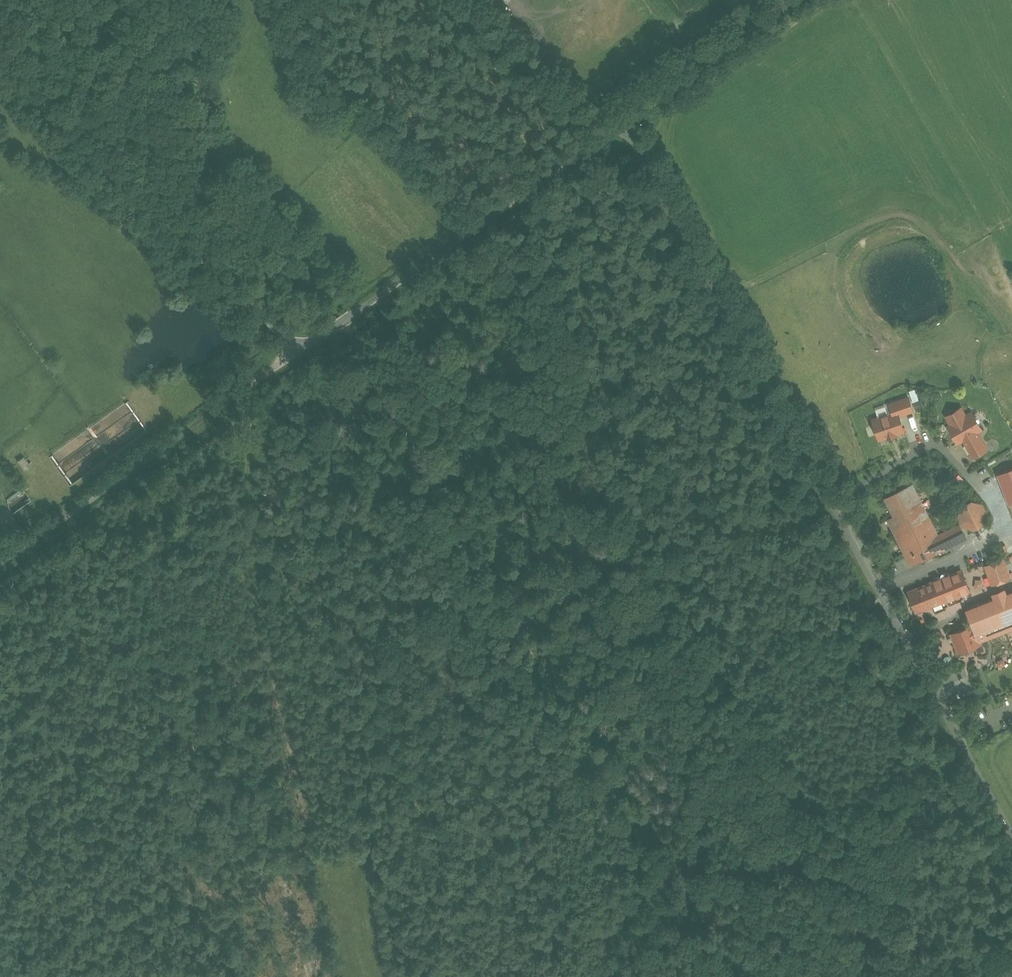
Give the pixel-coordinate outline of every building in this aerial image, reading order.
[(891,402),(894,411),(900,409),(901,413),(913,409),(909,396),(891,402)] [(972,412),(966,415),(961,408),(948,416),(952,423),(949,425),(959,441),(964,438),(974,455),(987,448),(977,431),(981,428),(972,412)] [(894,411),(873,418),(880,439),(907,430),(901,413),(900,409),(894,411)] [(31,465),(25,456),(18,460),(25,470),(31,465)] [(952,480),(956,485),(964,479),(960,473),(952,480)] [(938,535),(913,484),(885,498),(894,516),(888,519),(911,565),(945,549),(938,535)] [(985,519),(986,514),(985,509),(982,505),(978,502),(973,501),(968,502),(964,505),(961,509),(960,514),(961,519),(964,523),(968,526),(973,527),(978,526),(982,523),(985,519)] [(956,526),(938,535),(945,549),(963,540),(956,526)] [(1004,558),(985,565),(993,584),(1011,577),(1004,558)] [(909,590),(918,611),(970,590),(962,569),(929,581),(930,582),(909,590)] [(994,593),(995,597),(967,608),(974,624),(951,633),(953,637),(949,638),(950,641),(954,640),(959,652),(982,643),(981,640),(1011,628),(1011,590),(1007,593),(1005,589),(994,593)]
